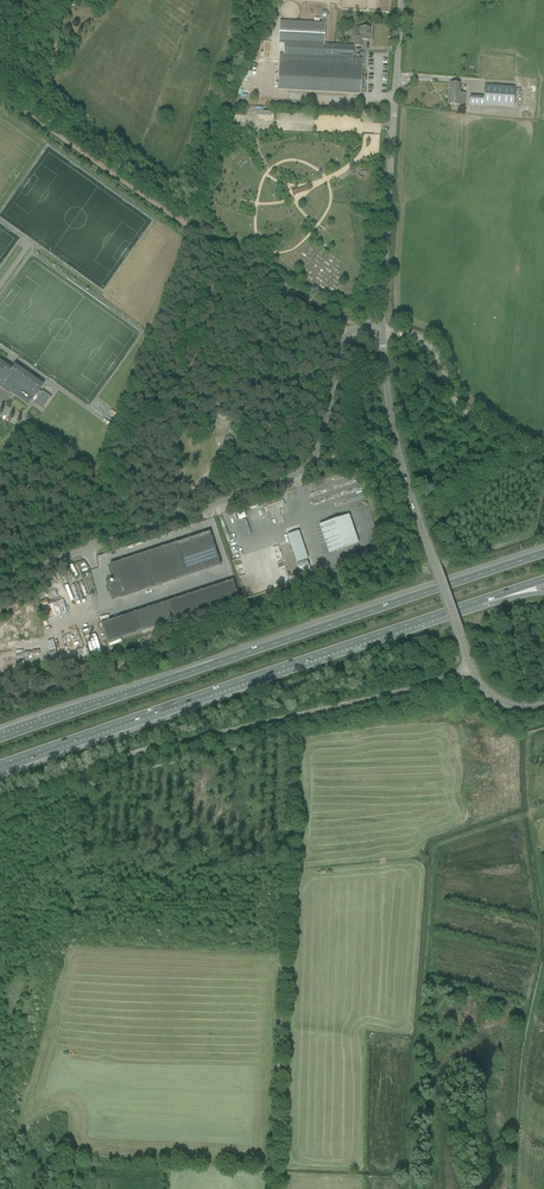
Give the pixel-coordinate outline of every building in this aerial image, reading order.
[(280,21),(278,43),(284,44),(283,54),(323,56),(325,23),(280,21)] [(369,41),(370,29),(370,28),(360,27),(359,37),(354,37),(354,46),(356,46),(362,46),(362,40),(369,41)] [(279,54),(278,90),(355,94),(361,94),(362,69),(360,69),(360,66),(362,66),(363,58),(357,58),(353,58),(354,46),(335,45),(334,57),(326,56),(323,56),(283,54),(279,54)] [(465,106),(465,99),(465,93),(459,93),(460,84),(450,83),(448,105),(465,106)] [(513,107),(515,87),(485,85),(484,97),(470,96),(469,106),(484,107),(484,105),(513,107)] [(4,360),(0,357),(0,388),(9,394),(10,393),(28,406),(32,400),(34,402),(33,403),(42,409),(51,397),(42,391),(41,392),(39,390),(43,384),(16,365),(15,365),(11,371),(9,369),(10,367),(2,362),(3,360),(4,360)] [(213,449),(224,447),(222,437),(216,438),(217,443),(212,444),(213,449)] [(228,447),(231,447),(233,445),(234,442),(233,440),(232,438),(229,437),(226,437),(224,439),(223,442),(224,445),(226,447),(228,447)] [(268,511),(272,509),(277,524),(283,522),(278,508),(282,506),(280,500),(266,506),(268,511)] [(329,552),(358,542),(349,515),(320,525),(329,552)] [(301,530),(289,534),(301,572),(311,569),(310,563),(301,565),(300,562),(309,559),(301,530)] [(110,582),(108,582),(114,599),(116,598),(120,597),(121,598),(131,595),(187,576),(221,565),(214,543),(210,531),(198,535),(187,539),(176,543),(153,550),(149,551),(110,564),(115,579),(115,580),(114,580),(113,580),(113,579),(112,579),(111,579),(110,580),(110,581),(110,582)] [(88,563),(42,578),(46,589),(91,574),(88,563)] [(135,612),(101,623),(108,642),(141,631),(175,620),(239,599),(233,580),(169,601),(135,612)] [(0,635),(0,659),(67,637),(63,623),(103,610),(95,586),(60,597),(65,613),(22,627),(0,635)] [(101,624),(82,630),(88,649),(107,642),(101,624)] [(0,673),(0,683),(79,655),(76,646),(0,673)]
